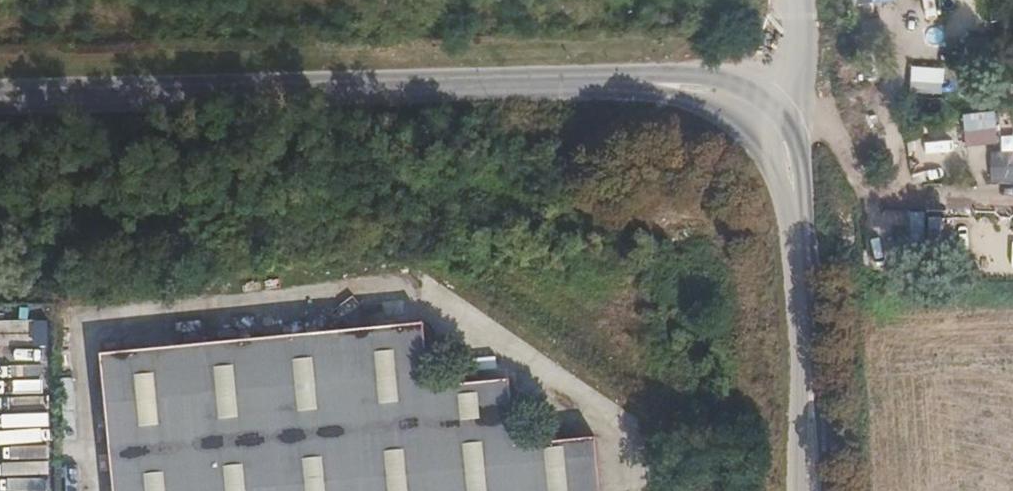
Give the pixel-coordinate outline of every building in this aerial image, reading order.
[(995,111),(962,113),(963,145),(996,143),(995,111)] [(961,212),(960,243),(983,243),(983,232),(1012,233),(1012,213),(961,212)] [(111,490),(599,490),(594,437),(514,445),(509,380),(429,387),(423,324),(99,353),(111,490)]
